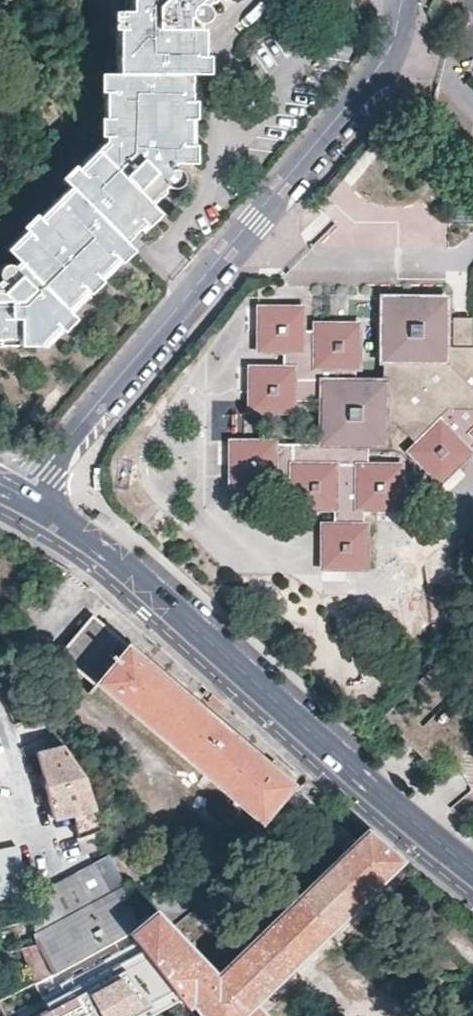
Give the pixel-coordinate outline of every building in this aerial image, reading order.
[(128,19),(114,19),(113,81),(100,81),(98,145),(57,188),(60,192),(0,252),(0,257),(8,265),(0,273),(0,346),(9,346),(9,353),(30,353),(63,320),(58,314),(121,251),(117,247),(181,183),(184,82),(194,82),(196,39),(194,37),(190,36),(190,32),(194,29),(196,25),(198,16),(214,0),(129,0),(128,19)] [(442,313),(441,293),(379,295),(381,374),(380,375),(379,376),(378,376),(357,376),(355,318),(309,320),(309,327),(298,328),(297,304),(296,303),(295,303),(252,304),(253,347),(278,347),(278,361),(245,362),(247,407),(290,405),(290,394),(317,393),(319,435),(273,437),(273,432),(229,434),(231,477),(275,476),(275,471),(291,471),(292,498),(333,497),(334,513),(323,514),(322,514),(321,515),(322,557),(367,555),(367,512),(363,512),(363,499),(400,497),(398,451),(366,452),(365,433),(381,433),(381,417),(396,416),(415,435),(406,445),(437,477),(469,445),(467,443),(472,437),(472,344),(469,344),(445,345),(444,344),(444,343),(442,313)] [(468,313),(442,313),(444,343),(444,344),(445,345),(469,344),(468,313)] [(116,522),(102,512),(98,518),(112,527),(116,522)] [(292,785),(94,618),(60,657),(97,688),(99,685),(262,822),(292,785)] [(472,729),(472,720),(434,686),(397,728),(441,766),(472,729)] [(2,742),(0,742),(0,769),(8,767),(2,742)] [(74,812),(97,807),(88,780),(64,744),(35,751),(53,815),(53,816),(54,817),(55,817),(56,817),(74,812)] [(97,807),(74,812),(79,835),(104,826),(97,807)] [(109,842),(104,826),(79,835),(84,852),(109,842)] [(254,1006),(314,946),(401,861),(366,831),(216,979),(157,913),(138,927),(130,932),(137,941),(176,992),(182,1000),(186,1005),(191,1004),(201,1015),(264,1015),(254,1006)] [(18,843),(0,847),(0,898),(30,892),(18,843)] [(138,927),(120,876),(112,849),(75,869),(72,864),(44,879),(47,884),(30,892),(36,916),(39,930),(41,939),(49,973),(130,932),(138,927)] [(27,944),(33,980),(49,973),(41,939),(27,944)] [(176,992),(137,941),(65,977),(71,989),(44,1002),(48,1009),(33,1015),(129,1015),(176,992)] [(182,1000),(176,992),(129,1015),(151,1015),(182,1000)]
